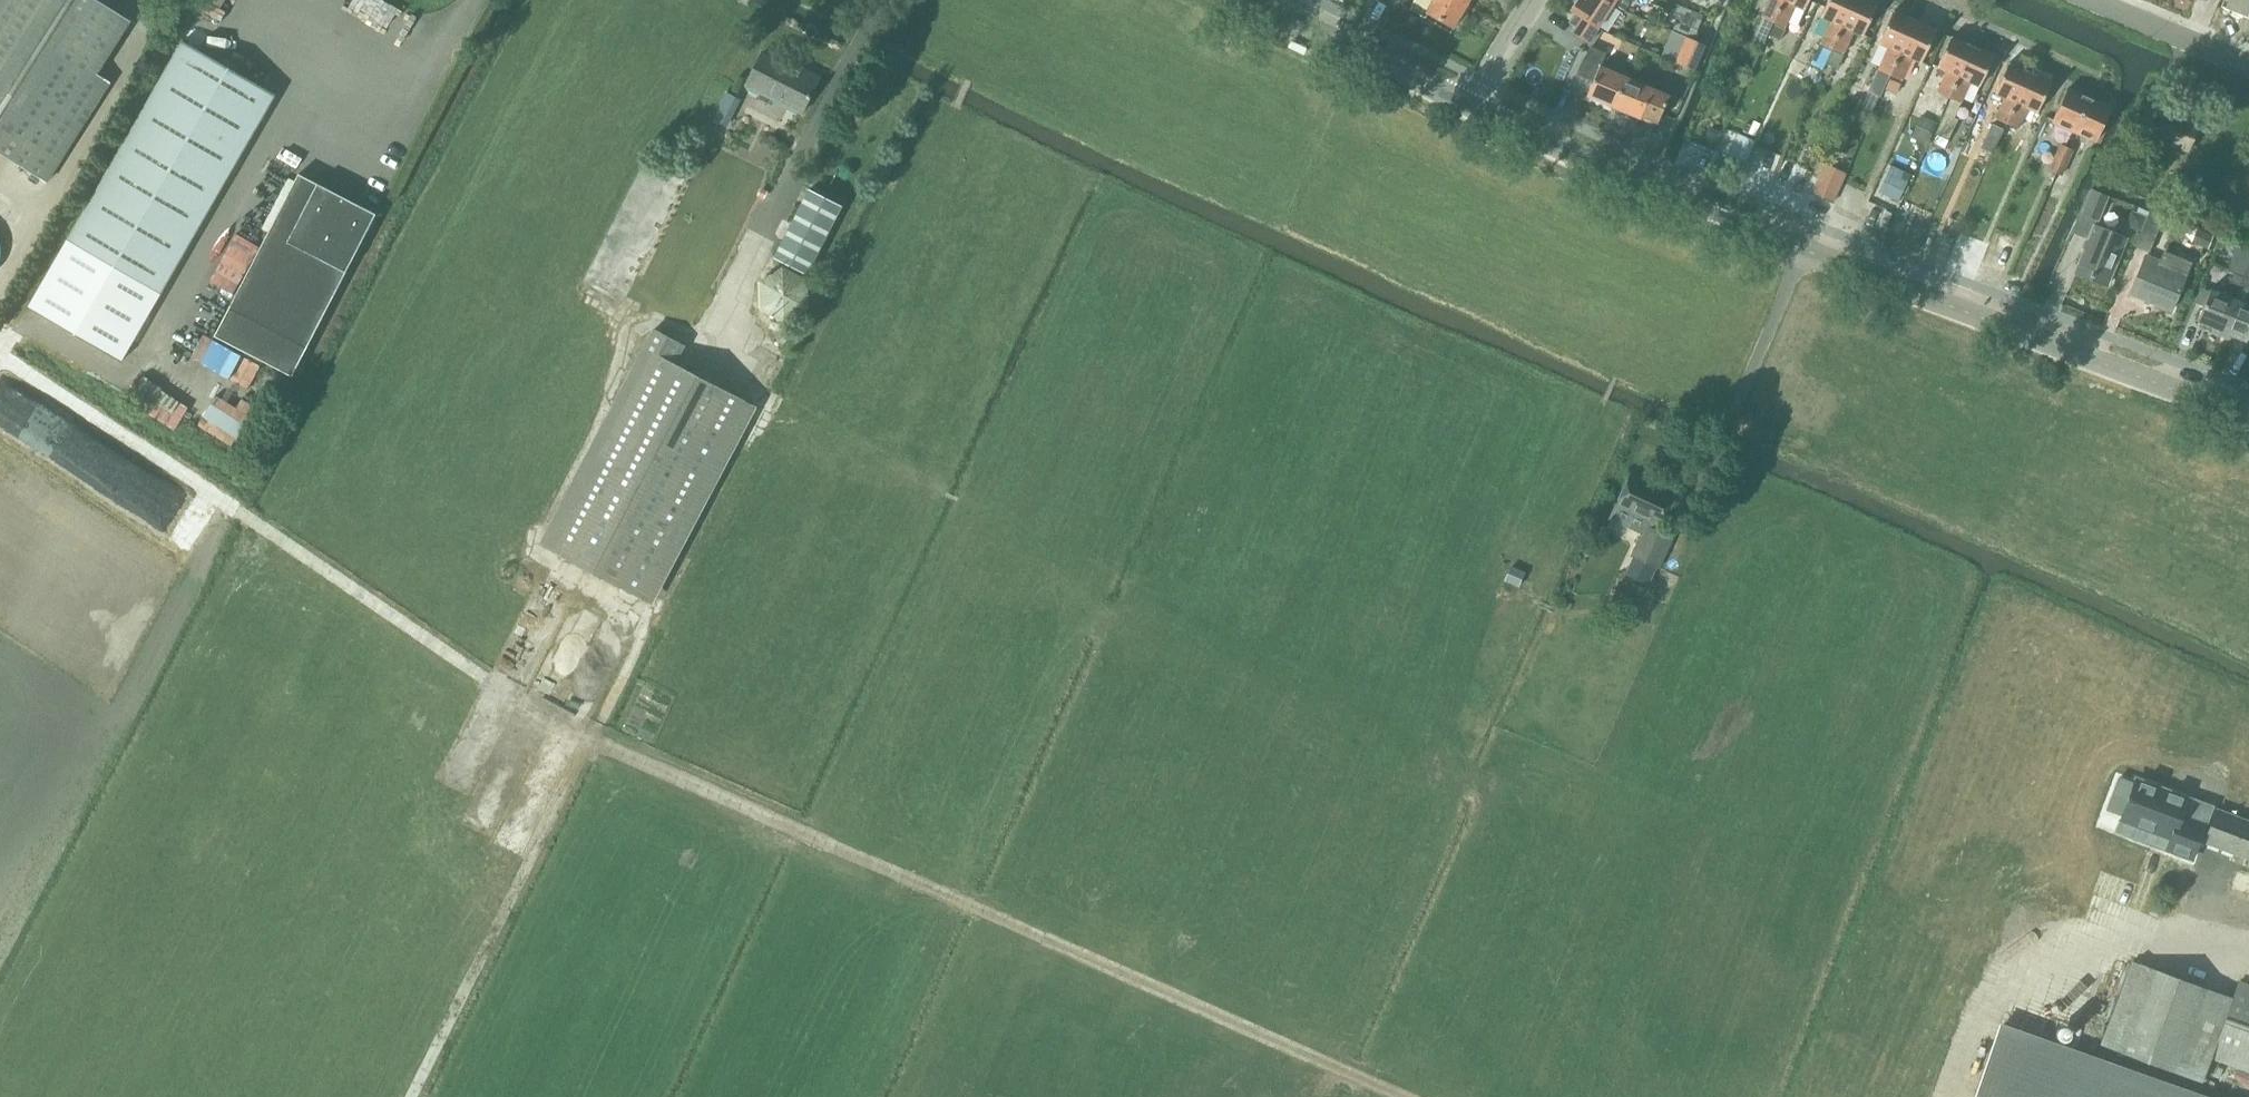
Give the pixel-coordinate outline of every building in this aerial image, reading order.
[(58,161),(110,81),(97,73),(132,22),(97,0),(0,0),(0,150),(46,179),(58,161)] [(1465,0),(1414,0),(1409,9),(1424,17),(1427,12),(1453,26),(1467,1),(1465,0)] [(1607,0),(1577,0),(1564,20),(1570,24),(1567,29),(1584,40),(1594,25),(1597,27),(1612,4),(1607,0)] [(1773,21),(1774,21),(1783,0),(1769,0),(1756,30),(1767,35),(1773,21)] [(1774,21),(1784,26),(1794,4),(1804,8),(1808,0),(1783,0),(1774,21)] [(1831,48),(1852,0),(1828,0),(1821,15),(1831,20),(1821,43),(1812,62),(1823,67),(1831,48)] [(1876,3),(1870,0),(1852,0),(1831,48),(1842,52),(1852,30),(1862,34),(1876,3)] [(2221,6),(2248,17),(2248,0),(2223,0),(2221,6)] [(1880,95),(1914,20),(1893,10),(1878,42),(1888,47),(1867,93),(1879,99),(1881,95),(1880,95)] [(1672,31),(1691,40),(1695,29),(1674,20),(1670,30),(1672,31)] [(1920,61),(1934,29),(1914,20),(1880,95),(1881,95),(1891,100),(1910,56),(1920,61)] [(1672,31),(1661,56),(1693,70),(1704,45),(1691,40),(1672,31)] [(1934,130),(1948,97),(1971,46),(1951,37),(1937,67),(1947,71),(1923,125),(1934,130)] [(182,41),(28,307),(121,361),(275,95),(182,41)] [(1612,107),(1624,77),(1599,67),(1605,52),(1590,46),(1582,57),(1575,74),(1592,81),(1586,95),(1612,107)] [(1971,46),(1948,97),(1959,102),(1969,81),(1979,85),(1992,55),(1971,46)] [(1837,68),(1843,55),(1832,50),(1826,64),(1837,68)] [(802,113),(820,77),(788,61),(786,64),(761,52),(745,85),(760,93),(758,98),(769,104),(772,98),(802,113)] [(2006,123),(2030,72),(2009,62),(1995,92),(2005,97),(1995,118),(2006,123)] [(2030,72),(2006,123),(2017,128),(2026,107),(2037,111),(2051,81),(2030,72)] [(1624,77),(1612,107),(1639,118),(1640,115),(1656,122),(1667,96),(1624,77)] [(2074,129),(2088,98),(2066,89),(2052,120),(2074,129)] [(2088,98),(2074,129),(2095,139),(2110,108),(2088,98)] [(1738,134),(1729,154),(1744,161),(1753,141),(1738,134)] [(2049,168),(2056,172),(2062,175),(2074,150),(2061,144),(2049,168)] [(1825,166),(1812,193),(1832,202),(1844,174),(1825,166)] [(295,375),(377,211),(299,172),(217,336),(295,375)] [(2110,194),(2091,188),(2082,214),(2100,221),(2110,194)] [(809,190),(775,256),(806,272),(840,206),(809,190)] [(2149,209),(2135,245),(2148,250),(2163,215),(2149,209)] [(2105,285),(2125,237),(2095,224),(2075,273),(2105,285)] [(2248,264),(2248,250),(2237,245),(2232,257),(2248,264)] [(2165,252),(2161,262),(2145,256),(2130,294),(2171,310),(2190,262),(2165,252)] [(2221,331),(2245,341),(2248,332),(2248,305),(2242,302),(2248,286),(2248,264),(2232,257),(2227,270),(2233,272),(2244,277),(2221,331)] [(758,281),(759,309),(784,323),(809,308),(808,279),(783,266),(758,281)] [(2233,272),(2224,294),(2210,289),(2197,320),(2221,331),(2244,277),(2233,272)] [(647,599),(751,406),(662,358),(672,340),(657,332),(647,350),(645,349),(631,374),(633,375),(625,390),(628,391),(546,546),(647,599)] [(1616,506),(1612,515),(1614,520),(1642,533),(1632,556),(1634,557),(1626,575),(1647,585),(1655,567),(1658,568),(1671,538),(1655,531),(1657,525),(1660,526),(1674,496),(1630,475),(1616,506)] [(2191,859),(2205,823),(2204,823),(2181,815),(2187,799),(2188,799),(2188,798),(2136,779),(2134,784),(2118,778),(2106,809),(2122,815),(2120,821),(2121,821),(2170,839),(2167,849),(2166,849),(2165,850),(2191,859)] [(2218,810),(2206,843),(2248,860),(2248,822),(2218,810)] [(2239,982),(2233,998),(2133,962),(2102,1044),(2202,1082),(2211,1057),(2248,1071),(2248,986),(2239,982)] [(1999,1020),(1973,1096),(2212,1096),(1999,1020)]
